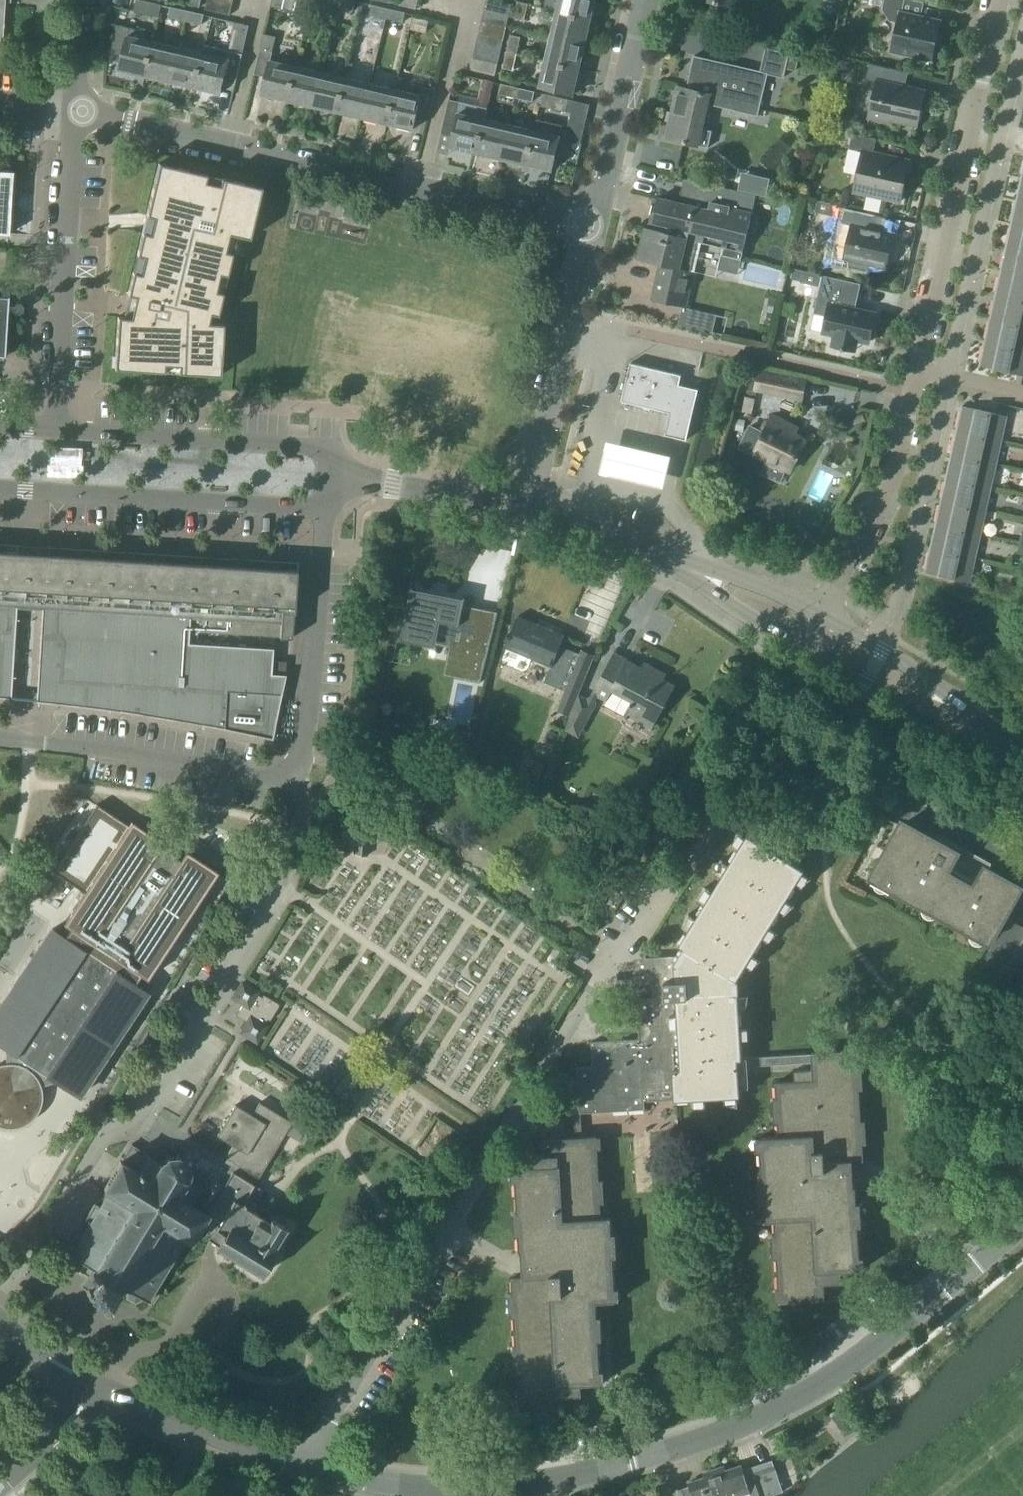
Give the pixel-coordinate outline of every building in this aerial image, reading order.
[(134,11),(134,12),(159,17),(161,5),(139,0),(137,0),(134,11)] [(212,0),(207,0),(205,10),(230,15),(232,5),(212,0)] [(282,9),(284,0),(272,0),(271,7),(282,9)] [(282,9),(294,12),(297,0),(284,0),(282,9)] [(294,12),(305,15),(309,0),(297,0),(294,12)] [(336,7),(353,11),(355,1),(350,0),(338,0),(336,7)] [(416,9),(418,0),(400,0),(399,5),(416,9)] [(484,11),(508,17),(511,5),(491,0),(486,0),(484,11)] [(557,12),(591,19),(592,12),(593,9),(595,0),(559,0),(557,12)] [(900,52),(931,59),(933,49),(935,49),(938,48),(941,35),(939,32),(937,32),(938,30),(939,22),(934,20),(901,13),(904,0),(885,0),(883,9),(890,20),(897,22),(893,41),(891,43),(889,49),(892,53),(898,54),(900,52)] [(518,2),(514,19),(524,21),(528,4),(518,2)] [(370,15),(386,19),(388,9),(372,5),(370,15)] [(168,17),(185,21),(187,11),(171,7),(168,17)] [(388,9),(386,19),(403,23),(405,13),(388,9)] [(187,11),(185,21),(202,25),(204,15),(187,11)] [(484,11),(481,23),(506,28),(508,17),(484,11)] [(551,35),(551,37),(585,45),(586,42),(585,42),(588,30),(589,27),(591,19),(557,12),(551,35)] [(412,19),(410,29),(426,33),(428,22),(412,19)] [(237,23),(235,33),(247,35),(249,26),(237,23)] [(481,23),(478,35),(503,40),(506,28),(481,23)] [(478,35),(476,46),(500,51),(503,40),(478,35)] [(510,35),(506,52),(516,54),(520,37),(510,35)] [(122,70),(145,76),(153,42),(130,37),(130,36),(128,36),(120,70),(122,71),(122,70)] [(550,39),(545,62),(579,69),(579,68),(578,68),(580,61),(583,62),(583,60),(581,59),(584,46),(585,47),(585,45),(551,37),(550,39)] [(168,81),(170,82),(178,47),(176,47),(153,42),(145,76),(146,76),(147,75),(153,76),(152,80),(155,80),(156,77),(168,80),(168,81)] [(476,46),(473,57),(498,63),(500,51),(476,46)] [(172,82),(195,87),(203,54),(180,48),(178,47),(170,82),(172,82)] [(699,146),(699,145),(709,147),(712,131),(702,129),(708,104),(735,110),(735,111),(758,116),(767,74),(783,78),(789,54),(766,48),(765,50),(766,50),(762,70),(761,69),(760,72),(694,56),(686,89),(677,87),(671,113),(669,122),(665,138),(699,146)] [(287,100),(288,100),(296,67),(273,62),(273,61),(270,60),(272,52),(260,50),(254,74),(266,77),(262,95),(265,95),(265,94),(278,97),(277,100),(280,101),(280,98),(287,99),(287,100)] [(203,54),(195,87),(196,88),(196,87),(203,88),(202,91),(205,92),(205,89),(218,92),(218,93),(220,94),(225,76),(237,79),(243,54),(230,51),(228,59),(226,59),(203,54)] [(516,54),(506,52),(502,68),(512,71),(516,54)] [(498,63),(473,57),(470,70),(495,76),(498,63)] [(579,69),(545,62),(540,85),(539,84),(539,87),(573,95),(574,92),(577,80),(577,77),(579,69)] [(889,119),(916,125),(924,91),(903,86),(903,89),(897,88),(901,71),(869,64),(865,79),(879,82),(876,98),(873,98),(868,119),(888,123),(889,119)] [(311,106),(313,107),(321,72),(319,72),(296,67),(288,100),(311,106)] [(315,107),(338,112),(346,78),(323,73),(321,72),(313,107),(315,107)] [(361,118),(363,118),(367,99),(371,84),(369,83),(369,84),(346,78),(338,112),(361,117),(361,118)] [(365,118),(387,124),(395,90),(372,85),(373,84),(371,84),(367,99),(363,118),(365,119),(365,118)] [(499,94),(515,98),(518,88),(501,84),(499,94)] [(395,90),(387,124),(389,124),(389,123),(395,125),(395,128),(397,128),(398,125),(411,128),(410,129),(413,130),(417,112),(429,115),(435,91),(423,88),(421,96),(418,95),(395,90)] [(518,88),(515,98),(532,102),(534,92),(518,88)] [(568,100),(544,94),(541,106),(565,112),(568,100)] [(486,111),(448,102),(441,133),(453,136),(451,147),(453,148),(453,147),(466,150),(466,153),(468,153),(468,151),(476,153),(484,119),(486,111)] [(507,124),(484,119),(476,153),(499,158),(499,159),(501,159),(510,125),(507,124)] [(537,120),(534,131),(527,165),(527,164),(534,165),(533,168),(536,169),(536,166),(549,169),(549,170),(551,171),(562,126),(537,120)] [(503,159),(527,165),(534,131),(511,125),(510,125),(501,159),(503,160),(503,159)] [(853,191),(899,202),(909,160),(873,152),(876,139),(852,134),(849,148),(862,151),(853,191)] [(177,372),(177,373),(211,375),(211,374),(212,361),(219,361),(220,361),(223,326),(223,324),(228,325),(249,239),(261,187),(158,163),(146,214),(145,215),(146,215),(153,217),(149,234),(142,232),(141,233),(136,255),(137,255),(133,272),(132,272),(127,294),(134,296),(129,318),(117,317),(115,354),(116,355),(122,355),(122,368),(122,369),(163,372),(163,371),(164,364),(178,365),(177,372)] [(9,235),(9,233),(8,233),(11,194),(12,173),(13,171),(0,171),(0,234),(9,235)] [(690,199),(688,206),(694,207),(688,231),(700,234),(705,235),(717,238),(716,239),(716,241),(716,242),(717,244),(718,245),(719,246),(720,247),(722,248),(724,248),(722,256),(741,260),(752,213),(776,218),(778,209),(780,201),(684,179),(683,182),(684,183),(682,192),(681,192),(681,193),(680,194),(681,195),(681,196),(682,197),(683,198),(690,199)] [(694,207),(688,206),(657,199),(657,200),(655,200),(654,203),(652,205),(651,209),(651,212),(650,215),(650,218),(650,220),(652,221),(650,229),(644,227),(644,228),(646,229),(639,259),(637,259),(637,260),(659,265),(651,300),(686,308),(694,272),(691,271),(698,242),(703,243),(705,235),(700,234),(688,231),(694,207)] [(1011,224),(1022,226),(1022,201),(1017,199),(1011,224)] [(815,213),(835,217),(837,205),(818,201),(815,213)] [(844,257),(885,266),(892,235),(863,229),(866,217),(843,212),(837,237),(848,239),(844,257)] [(1006,247),(1022,250),(1022,226),(1011,224),(1006,247)] [(1001,271),(1022,276),(1022,250),(1006,247),(1001,271)] [(801,282),(819,286),(822,275),(793,269),(791,278),(801,281),(801,282)] [(996,294),(1022,300),(1022,276),(1001,271),(996,294)] [(875,313),(868,312),(855,309),(860,283),(822,275),(819,286),(815,304),(816,304),(815,308),(827,311),(823,332),(835,335),(832,345),(840,347),(840,350),(845,351),(846,348),(854,350),(856,340),(868,342),(871,327),(875,313)] [(991,318),(1022,325),(1022,300),(996,294),(991,318)] [(3,355),(3,356),(4,356),(7,309),(10,310),(13,313),(18,314),(22,311),(23,306),(20,302),(15,301),(11,305),(7,305),(8,296),(6,296),(6,297),(0,296),(0,355),(3,355)] [(985,342),(1022,350),(1022,325),(991,318),(985,342)] [(985,342),(980,365),(1022,375),(1022,350),(985,342)] [(665,435),(686,440),(698,390),(679,385),(681,375),(630,363),(621,401),(670,413),(665,435)] [(801,399),(804,381),(752,370),(747,393),(756,395),(757,390),(801,399)] [(754,404),(755,399),(745,397),(742,412),(751,414),(752,414),(754,404)] [(962,406),(957,430),(1000,440),(1005,415),(962,406)] [(801,438),(791,433),(793,430),(787,427),(788,424),(773,416),(770,421),(767,421),(763,428),(766,431),(765,434),(756,430),(750,427),(740,447),(768,461),(762,473),(779,481),(785,470),(789,472),(805,440),(802,439),(801,438)] [(957,430),(952,454),(995,464),(1000,440),(957,430)] [(665,485),(673,453),(609,438),(601,470),(665,485)] [(39,445),(38,460),(66,462),(66,446),(39,445)] [(952,454),(946,478),(990,487),(995,464),(952,454)] [(946,478),(941,501),(984,510),(990,487),(946,478)] [(941,501),(936,524),(979,534),(984,510),(941,501)] [(936,524),(931,548),(974,557),(979,534),(936,524)] [(813,536),(804,530),(798,540),(808,546),(813,536)] [(974,557),(931,548),(925,572),(969,581),(974,557)] [(36,700),(36,702),(38,702),(49,703),(66,705),(99,708),(119,711),(119,712),(121,712),(140,715),(141,715),(149,716),(180,721),(201,725),(202,725),(222,729),(223,729),(263,737),(262,737),(263,737),(264,737),(271,739),(274,727),(285,675),(271,674),(272,649),(188,643),(188,632),(279,637),(279,638),(291,639),(293,612),(295,572),(296,572),(296,570),(294,570),(47,555),(47,554),(46,554),(27,553),(19,553),(16,552),(16,553),(0,552),(0,697),(8,698),(10,698),(10,697),(16,589),(28,590),(42,591),(42,594),(42,597),(44,597),(44,596),(55,597),(52,635),(39,634),(39,636),(40,636),(36,699),(36,700)] [(590,582),(582,604),(604,613),(613,591),(590,582)] [(410,597),(408,604),(402,636),(401,638),(412,640),(413,638),(429,641),(429,642),(433,643),(433,640),(434,639),(454,643),(450,664),(451,664),(449,673),(465,676),(465,677),(480,680),(481,680),(498,614),(494,614),(465,608),(463,607),(462,607),(451,605),(452,600),(412,592),(411,592),(410,597)] [(502,660),(504,665),(522,672),(527,670),(532,659),(551,667),(544,682),(566,691),(558,710),(569,715),(593,656),(592,655),(592,656),(583,652),(582,651),(580,655),(576,653),(560,646),(565,636),(554,631),(555,627),(539,620),(537,624),(518,616),(510,635),(508,635),(506,639),(508,640),(505,648),(506,648),(502,660)] [(614,653),(610,660),(592,694),(594,695),(594,694),(605,700),(605,701),(606,701),(604,705),(627,718),(629,714),(635,717),(635,716),(644,721),(644,722),(653,726),(675,686),(663,680),(666,674),(644,663),(647,665),(645,670),(614,653)] [(273,661),(273,673),(285,674),(285,661),(273,661)] [(565,731),(575,736),(575,735),(575,734),(590,705),(590,702),(590,701),(589,700),(588,701),(580,697),(581,696),(579,695),(565,731)] [(467,754),(472,733),(458,730),(448,728),(433,725),(431,734),(430,737),(430,739),(467,755),(467,754)] [(63,924),(69,928),(64,937),(52,929),(51,930),(0,1007),(0,1046),(4,1049),(6,1064),(2,1064),(1,1065),(0,1065),(0,1127),(2,1128),(5,1128),(8,1129),(11,1128),(14,1128),(17,1128),(20,1127),(23,1125),(26,1124),(29,1122),(31,1120),(33,1118),(34,1117),(36,1114),(38,1111),(39,1108),(40,1105),(41,1102),(42,1099),(42,1096),(42,1093),(41,1092),(41,1090),(40,1087),(55,1082),(77,1097),(146,991),(135,984),(140,975),(146,979),(217,872),(185,850),(180,859),(160,846),(163,842),(131,821),(128,825),(97,804),(52,871),(84,892),(63,924)] [(940,913),(942,914),(989,940),(993,933),(1018,888),(994,874),(993,874),(987,871),(987,870),(990,865),(958,847),(955,853),(935,842),(903,824),(888,850),(886,851),(884,853),(883,855),(883,857),(883,859),(876,873),(874,876),(875,877),(877,874),(894,883),(893,887),(923,903),(925,900),(942,910),(940,913)] [(849,1090),(849,1078),(848,1068),(858,1067),(857,1050),(811,1053),(811,1054),(742,1059),(738,993),(737,993),(736,980),(737,980),(804,870),(803,869),(747,835),(680,945),(684,948),(679,956),(657,958),(654,960),(655,968),(658,970),(659,982),(652,982),(653,998),(637,999),(639,1039),(591,1042),(593,1067),(577,1068),(579,1106),(572,1106),(573,1130),(564,1131),(564,1119),(544,1120),(545,1132),(551,1132),(552,1156),(534,1157),(534,1167),(525,1168),(526,1180),(516,1180),(518,1213),(528,1212),(529,1234),(519,1234),(520,1252),(521,1252),(522,1261),(523,1277),(512,1278),(513,1295),(523,1295),(524,1316),(514,1317),(516,1349),(526,1349),(527,1370),(517,1371),(519,1404),(529,1403),(530,1415),(565,1413),(564,1396),(583,1395),(582,1384),(591,1384),(591,1372),(601,1371),(599,1339),(589,1339),(587,1318),(597,1317),(597,1302),(606,1301),(605,1290),(615,1289),(613,1256),(603,1257),(602,1235),(612,1235),(611,1217),(601,1218),(600,1202),(590,1203),(589,1181),(599,1181),(597,1148),(587,1149),(586,1137),(582,1137),(580,1114),(645,1110),(644,1089),(674,1087),(675,1100),(740,1096),(739,1067),(812,1062),(813,1069),(794,1070),(795,1081),(776,1082),(777,1099),(787,1099),(788,1121),(778,1121),(779,1137),(770,1137),(770,1149),(760,1149),(760,1150),(762,1182),(772,1182),(774,1204),(764,1204),(765,1221),(774,1221),(775,1236),(785,1236),(787,1257),(777,1258),(779,1290),(789,1290),(789,1302),(825,1299),(824,1283),(842,1282),(841,1271),(851,1271),(850,1259),(860,1258),(858,1226),(848,1226),(847,1205),(857,1204),(856,1187),(854,1187),(853,1161),(864,1161),(863,1143),(853,1144),(852,1133),(851,1122),(861,1122),(859,1089),(849,1090)] [(368,839),(367,838),(355,837),(353,854),(366,856),(368,839)] [(239,984),(233,995),(234,996),(234,995),(235,996),(234,997),(235,998),(235,999),(234,999),(234,1000),(242,1005),(239,1011),(240,1018),(246,1022),(241,1030),(242,1031),(243,1030),(242,1032),(244,1033),(244,1034),(243,1033),(242,1034),(253,1041),(254,1040),(253,1040),(254,1039),(255,1040),(256,1038),(257,1039),(258,1040),(264,1029),(263,1028),(263,1029),(262,1029),(263,1027),(262,1026),(262,1025),(263,1026),(267,1019),(269,1021),(279,1005),(263,995),(261,997),(255,994),(254,994),(255,992),(253,991),(254,991),(255,990),(244,983),(243,984),(244,985),(243,985),(242,984),(241,986),(240,986),(240,985),(239,984)] [(261,1276),(270,1261),(275,1254),(271,1252),(286,1228),(270,1218),(268,1221),(251,1210),(263,1190),(252,1184),(256,1177),(258,1178),(285,1133),(302,1144),(317,1120),(299,1109),(291,1122),(259,1103),(251,1115),(235,1105),(233,1108),(231,1112),(230,1111),(229,1113),(230,1114),(228,1117),(227,1117),(226,1118),(227,1119),(225,1122),(224,1122),(223,1124),(221,1128),(221,1127),(220,1129),(218,1133),(216,1136),(232,1146),(225,1158),(236,1165),(232,1172),(231,1171),(223,1185),(198,1169),(192,1170),(192,1169),(189,1169),(186,1163),(188,1161),(186,1158),(184,1160),(178,1157),(179,1154),(176,1153),(175,1156),(168,1157),(167,1154),(164,1155),(165,1158),(160,1162),(159,1162),(150,1157),(148,1156),(148,1153),(146,1153),(131,1144),(120,1162),(119,1161),(103,1189),(107,1192),(99,1206),(95,1204),(95,1205),(94,1204),(84,1220),(85,1220),(85,1221),(88,1223),(80,1237),(77,1235),(76,1236),(75,1235),(65,1252),(70,1254),(69,1255),(76,1259),(72,1266),(87,1275),(87,1276),(87,1277),(81,1287),(85,1289),(84,1291),(86,1292),(85,1294),(89,1297),(90,1294),(102,1302),(101,1304),(105,1306),(106,1304),(108,1305),(110,1302),(108,1300),(115,1288),(118,1290),(119,1287),(122,1288),(122,1287),(123,1288),(123,1287),(125,1288),(125,1298),(134,1304),(142,1299),(147,1302),(157,1286),(160,1288),(161,1286),(158,1284),(166,1270),(170,1272),(171,1272),(181,1257),(180,1256),(180,1255),(177,1253),(185,1239),(190,1242),(200,1225),(212,1233),(220,1239),(215,1248),(261,1276)] [(840,1410),(832,1417),(839,1426),(847,1419),(840,1410)] [(713,1469),(722,1495),(742,1495),(750,1493),(751,1495),(770,1495),(783,1492),(772,1460),(769,1461),(769,1462),(760,1465),(760,1464),(743,1469),(742,1465),(726,1470),(725,1466),(713,1469)] [(713,1469),(703,1473),(704,1477),(689,1482),(692,1492),(690,1493),(691,1494),(685,1495),(722,1495),(713,1469)]
